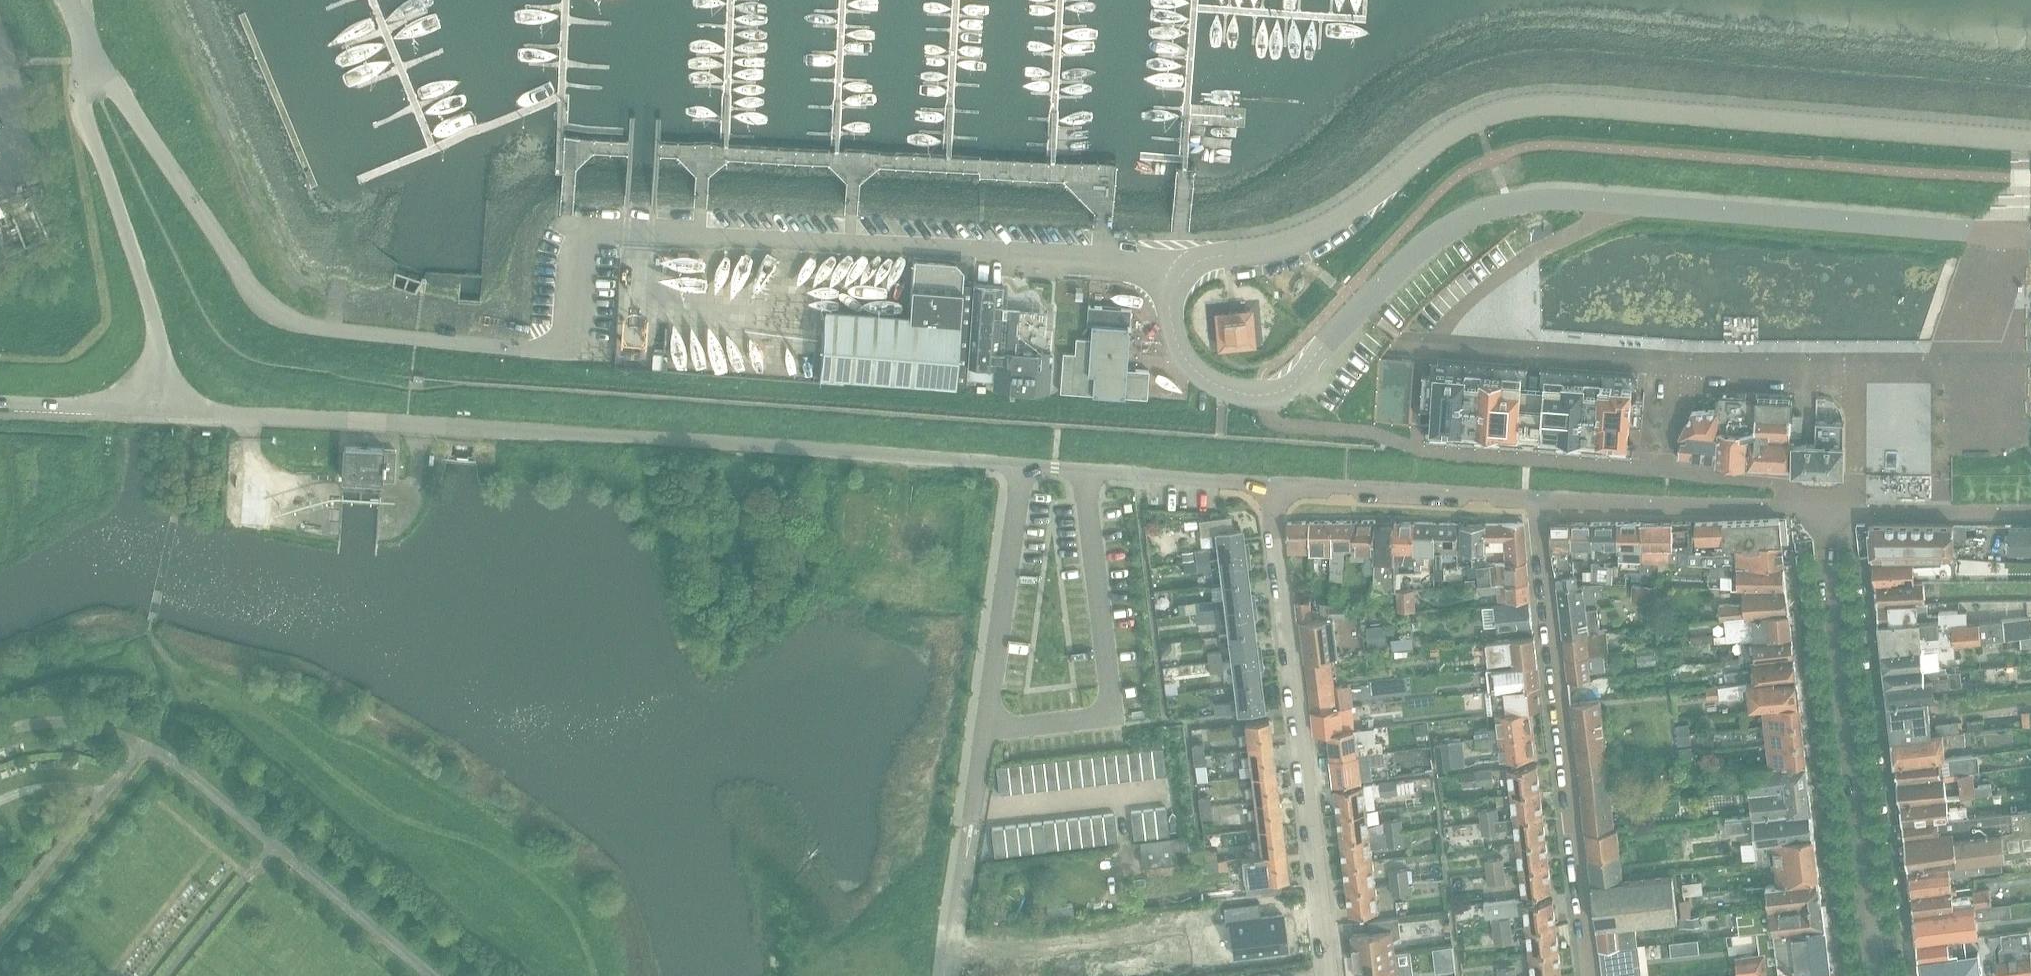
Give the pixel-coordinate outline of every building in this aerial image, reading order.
[(956,262),(914,259),(909,319),(959,322),(961,322),(958,384),(966,385),(967,377),(973,283),(963,283),(964,271),(956,262)] [(1002,285),(973,283),(967,377),(994,380),(993,387),(1048,391),(1051,351),(1049,351),(1051,329),(1020,327),(1020,315),(1000,314),(1002,285)] [(816,289),(784,289),(784,308),(816,308),(816,289)] [(1062,352),(1061,366),(1059,392),(1146,398),(1148,371),(1125,369),(1130,309),(1087,306),(1086,324),(1090,324),(1089,339),(1075,337),(1074,353),(1062,352)] [(1250,309),(1215,313),(1218,349),(1254,345),(1250,309)] [(959,322),(909,319),(824,312),(819,375),(955,385),(959,322)] [(1246,339),(1244,318),(1223,320),(1225,340),(1246,339)] [(653,353),(652,368),(661,369),(662,353),(653,353)] [(1380,358),(1376,421),(1409,423),(1411,406),(1410,406),(1414,359),(1397,358),(1381,357),(1380,358)] [(1435,372),(1431,437),(1517,443),(1518,435),(1541,436),(1540,445),(1627,451),(1629,423),(1632,386),(1545,380),(1544,388),(1521,387),(1522,378),(1435,372)] [(1790,414),(1790,411),(1791,399),(1718,397),(1717,409),(1717,420),(1716,432),(1739,433),(1739,437),(1745,438),(1744,467),(1793,469),(1793,444),(1794,440),(1789,440),(1789,434),(1802,435),(1803,414),(1790,414)] [(1715,460),(1716,432),(1717,420),(1717,409),(1692,411),(1678,437),(1677,456),(1715,460)] [(1793,444),(1793,469),(1793,471),(1842,473),(1843,422),(1815,421),(1814,445),(1793,444)] [(1715,464),(1744,467),(1745,438),(1739,437),(1739,433),(1716,432),(1715,460),(1715,464)] [(375,437),(358,436),(357,442),(375,445),(375,437)] [(385,449),(385,447),(341,443),(338,476),(379,480),(379,477),(392,478),(394,449),(385,449)] [(262,512),(264,487),(241,486),(239,510),(262,512)] [(946,517),(947,508),(939,508),(938,516),(946,517)] [(1217,547),(1242,544),(1240,530),(1232,531),(1230,517),(1199,521),(1200,536),(1215,534),(1217,547)] [(1761,543),(1782,542),(1779,519),(1696,521),(1696,541),(1716,540),(1715,552),(1723,553),(1737,552),(1737,548),(1761,547),(1761,543)] [(1196,521),(1184,522),(1184,529),(1197,528),(1196,521)] [(1310,553),(1310,551),(1310,522),(1287,523),(1287,553),(1310,553)] [(1310,551),(1331,551),(1331,522),(1310,522),(1310,551)] [(1356,559),(1356,551),(1357,522),(1331,522),(1331,551),(1332,580),(1344,580),(1344,551),(1352,551),(1351,555),(1350,559),(1356,559)] [(1366,571),(1374,572),(1374,563),(1376,522),(1357,522),(1356,551),(1356,559),(1367,560),(1366,571)] [(1395,564),(1395,522),(1376,522),(1374,563),(1374,572),(1373,590),(1396,591),(1396,573),(1396,572),(1395,564)] [(1415,563),(1414,523),(1395,522),(1395,564),(1414,564),(1415,564),(1415,563)] [(1618,561),(1620,547),(1618,547),(1617,522),(1591,523),(1593,546),(1608,547),(1608,560),(1614,560),(1618,561)] [(1641,546),(1641,523),(1617,522),(1618,547),(1620,547),(1618,561),(1614,560),(1613,568),(1627,569),(1628,556),(1637,556),(1637,561),(1641,561),(1641,546)] [(1692,550),(1692,546),(1692,535),(1691,522),(1651,523),(1641,523),(1641,546),(1692,550)] [(1434,553),(1435,524),(1414,523),(1415,563),(1420,563),(1421,561),(1434,561),(1434,553)] [(1505,563),(1525,562),(1526,561),(1523,523),(1485,524),(1485,544),(1489,545),(1489,541),(1504,541),(1505,563)] [(1573,559),(1572,546),(1571,523),(1550,523),(1551,545),(1555,568),(1557,586),(1579,584),(1578,573),(1574,573),(1574,559),(1573,559)] [(1592,559),(1593,546),(1591,523),(1571,523),(1572,546),(1573,559),(1574,559),(1584,560),(1583,579),(1593,578),(1593,559),(1592,559)] [(1435,524),(1434,553),(1458,553),(1458,524),(1435,524)] [(1486,565),(1485,544),(1485,524),(1461,524),(1461,552),(1472,552),(1472,566),(1486,565)] [(1871,555),(1922,554),(1953,555),(1952,525),(1869,524),(1869,533),(1871,555)] [(2009,525),(2008,550),(2030,550),(2030,526),(2009,525)] [(1174,531),(1161,535),(1165,548),(1178,544),(1174,531)] [(1737,565),(1784,565),(1782,542),(1761,543),(1761,547),(1737,548),(1737,552),(1723,553),(1715,552),(1708,551),(1708,550),(1702,550),(1702,551),(1696,550),(1692,546),(1692,550),(1641,546),(1641,561),(1641,571),(1642,571),(1641,580),(1653,581),(1655,562),(1668,563),(1687,563),(1718,564),(1737,564),(1737,565)] [(1220,574),(1245,571),(1242,544),(1217,547),(1220,574)] [(1196,561),(1209,560),(1208,549),(1194,551),(1196,561)] [(1192,551),(1181,552),(1182,560),(1192,559),(1192,551)] [(1874,584),(1914,582),(1912,560),(1920,560),(1921,566),(1941,564),(1940,557),(1922,556),(1922,554),(1871,555),(1874,584)] [(1593,559),(1593,578),(1606,579),(1607,560),(1593,559)] [(1209,560),(1196,561),(1197,572),(1211,570),(1209,560)] [(1491,585),(1527,582),(1525,562),(1505,563),(1495,563),(1496,574),(1490,575),(1491,585)] [(1784,565),(1737,565),(1737,564),(1718,564),(1718,574),(1737,575),(1737,587),(1743,586),(1786,587),(1784,565)] [(1443,569),(1434,569),(1434,578),(1444,578),(1444,569),(1443,569)] [(1224,602),(1249,599),(1245,571),(1220,574),(1224,602)] [(1410,572),(1396,573),(1396,591),(1410,590),(1410,572)] [(1877,604),(1924,603),(1923,581),(1914,582),(1874,584),(1877,604)] [(1491,585),(1478,586),(1478,593),(1497,592),(1498,601),(1529,599),(1527,582),(1491,585)] [(1604,584),(1594,583),(1583,583),(1579,584),(1557,586),(1560,606),(1585,604),(1597,602),(1595,590),(1604,590),(1604,584)] [(1644,602),(1645,585),(1633,584),(1633,601),(1644,602)] [(1789,611),(1786,587),(1743,586),(1744,602),(1719,605),(1720,619),(1724,619),(1753,615),(1789,611)] [(1398,612),(1412,611),(1412,590),(1397,591),(1398,612)] [(1227,629),(1252,626),(1249,599),(1224,602),(1193,605),(1196,624),(1226,620),(1227,629)] [(1311,621),(1309,602),(1309,601),(1295,602),(1297,622),(1300,622),(1311,621)] [(1329,619),(1329,617),(1346,616),(1346,602),(1309,602),(1311,621),(1329,619)] [(1484,626),(1496,625),(1497,636),(1532,632),(1530,602),(1483,606),(1484,626)] [(1939,619),(1939,615),(1927,616),(1926,603),(1924,603),(1877,604),(1879,622),(1917,620),(1939,619)] [(1563,636),(1604,632),(1603,627),(1600,627),(1597,609),(1586,610),(1585,604),(1560,606),(1563,636)] [(1967,623),(1967,610),(1939,612),(1939,615),(1939,619),(1917,620),(1879,622),(1881,650),(1921,646),(1922,646),(1936,645),(2020,637),(2030,636),(2030,616),(2003,619),(1967,623)] [(1715,642),(1753,638),(1791,634),(1789,611),(1753,615),(1724,619),(1726,633),(1714,635),(1715,642)] [(1719,619),(1697,618),(1696,632),(1718,633),(1719,619)] [(1305,662),(1330,659),(1338,658),(1332,619),(1329,619),(1311,621),(1300,622),(1305,662)] [(1387,646),(1385,625),(1366,626),(1368,647),(1387,646)] [(1231,656),(1255,653),(1252,626),(1227,629),(1231,656)] [(1604,632),(1563,636),(1565,657),(1604,654),(1607,653),(1606,632),(1604,632)] [(1752,660),(1794,656),(1791,634),(1753,638),(1755,652),(1746,653),(1746,652),(1731,654),(1732,660),(1725,660),(1726,664),(1752,661),(1752,660)] [(1412,636),(1391,638),(1392,650),(1413,648),(1412,636)] [(1506,666),(1537,663),(1533,636),(1487,641),(1490,669),(1506,667),(1506,666)] [(2020,637),(2021,647),(2030,646),(2030,636),(2020,637)] [(1170,642),(1159,643),(1160,654),(1171,653),(1170,642)] [(1947,667),(1941,668),(1923,670),(1921,646),(1881,650),(1885,684),(1937,678),(1937,673),(1947,672),(1947,667)] [(1208,662),(1222,661),(1220,651),(1207,652),(1208,662)] [(1633,652),(1621,654),(1621,663),(1634,662),(1633,652)] [(1234,683),(1259,680),(1255,653),(1231,656),(1234,683)] [(1604,654),(1565,657),(1568,680),(1590,678),(1589,672),(1605,670),(1606,670),(1604,654)] [(1784,681),(1797,680),(1794,656),(1752,660),(1752,661),(1754,675),(1746,676),(1746,672),(1728,674),(1729,685),(1784,678),(1784,681)] [(1308,689),(1333,686),(1330,659),(1305,662),(1308,689)] [(1222,661),(1208,662),(1209,673),(1223,671),(1222,661)] [(1488,691),(1539,685),(1537,663),(1506,666),(1506,667),(1490,669),(1487,669),(1488,691)] [(1971,681),(1986,680),(1985,669),(1970,670),(1971,681)] [(1949,687),(1962,686),(1960,671),(1947,672),(1937,673),(1937,678),(1885,684),(1887,703),(1926,698),(1934,698),(1933,687),(1936,689),(1949,687)] [(1797,680),(1784,681),(1784,678),(1729,685),(1701,688),(1703,698),(1707,697),(1707,698),(1726,696),(1726,697),(1728,696),(1728,698),(1739,697),(1739,693),(1744,693),(1743,688),(1748,687),(1750,707),(1764,706),(1800,702),(1797,680)] [(1259,680),(1234,683),(1236,701),(1213,704),(1214,715),(1262,709),(1259,680)] [(1488,714),(1496,714),(1530,710),(1542,708),(1539,685),(1488,691),(1486,692),(1488,714)] [(1311,711),(1337,709),(1334,686),(1333,686),(1308,689),(1311,711)] [(1892,739),(1957,732),(1956,722),(1936,723),(1936,729),(1930,729),(1926,698),(1887,703),(1892,739)] [(1576,746),(1605,742),(1599,699),(1571,702),(1576,746)] [(1766,725),(1802,721),(1800,702),(1764,706),(1766,725)] [(1676,719),(1688,717),(1687,706),(1674,708),(1676,719)] [(1314,734),(1327,733),(1341,731),(1339,709),(1337,709),(1311,711),(1314,734)] [(1476,739),(1532,732),(1530,710),(1496,714),(1496,716),(1493,717),(1494,726),(1487,727),(1487,729),(1475,731),(1476,739)] [(2022,726),(2030,725),(2030,724),(2030,710),(2022,711),(2022,726)] [(1247,750),(1271,747),(1268,720),(1244,723),(1245,734),(1238,735),(1239,744),(1246,743),(1247,750)] [(1769,744),(1804,740),(1802,721),(1766,725),(1769,744)] [(1981,721),(1967,722),(1968,731),(1982,730),(1981,721)] [(1424,722),(1414,723),(1415,733),(1425,732),(1424,722)] [(1677,735),(1690,734),(1689,725),(1676,726),(1677,735)] [(1381,742),(1356,745),(1354,729),(1341,731),(1327,733),(1330,758),(1382,752),(1381,742)] [(1703,744),(1713,746),(1715,733),(1706,731),(1703,744)] [(1895,763),(1944,758),(1942,746),(1964,744),(1963,731),(1957,732),(1892,739),(1895,763)] [(1490,749),(1500,747),(1502,759),(1535,755),(1532,732),(1476,739),(1477,748),(1490,746),(1490,749)] [(1678,743),(1691,742),(1690,734),(1677,735),(1678,743)] [(1771,764),(1806,760),(1804,740),(1769,744),(1771,764)] [(1579,770),(1608,767),(1607,764),(1605,742),(1576,746),(1579,770)] [(1436,745),(1439,770),(1453,768),(1450,743),(1436,745)] [(1192,756),(1204,755),(1203,744),(1191,745),(1192,756)] [(1250,776),(1274,773),(1271,747),(1247,750),(1248,757),(1240,757),(1241,766),(1249,765),(1250,776)] [(1154,777),(1166,775),(1162,748),(1151,749),(1154,777)] [(1692,757),(1691,748),(1678,749),(1679,758),(1692,757)] [(1142,778),(1154,777),(1151,749),(1139,750),(1142,778)] [(1130,780),(1142,778),(1139,750),(1127,752),(1130,780)] [(1118,781),(1130,780),(1127,752),(1115,753),(1118,781)] [(1358,766),(1367,765),(1384,763),(1382,752),(1330,758),(1334,784),(1360,780),(1358,766)] [(1106,782),(1118,781),(1115,753),(1103,754),(1106,782)] [(1094,784),(1106,782),(1103,754),(1091,756),(1094,784)] [(1981,754),(1895,763),(1897,779),(1983,770),(1981,754)] [(1204,755),(1192,756),(1194,766),(1205,764),(1204,755)] [(1082,785),(1094,784),(1091,756),(1079,757),(1082,785)] [(1416,774),(1433,772),(1431,756),(1414,758),(1416,774)] [(1070,786),(1082,785),(1079,757),(1067,758),(1070,786)] [(1058,788),(1070,786),(1067,758),(1055,760),(1058,788)] [(1046,789),(1058,788),(1055,760),(1043,761),(1046,789)] [(1750,791),(1809,785),(1806,760),(1771,764),(1747,767),(1749,787),(1738,788),(1739,791),(1750,790),(1750,791)] [(1034,790),(1046,789),(1043,761),(1031,762),(1034,790)] [(1022,792),(1034,790),(1031,762),(1019,764),(1020,768),(1022,792)] [(1010,793),(1022,792),(1020,768),(1019,764),(1007,765),(1010,793)] [(998,794),(1010,793),(1007,765),(995,766),(998,794)] [(1375,782),(1402,778),(1400,765),(1373,769),(1375,782)] [(1511,794),(1539,790),(1536,765),(1508,768),(1511,794)] [(1581,793),(1610,789),(1608,767),(1579,770),(1581,793)] [(1492,770),(1475,772),(1477,785),(1494,783),(1492,770)] [(1900,803),(1946,798),(1944,780),(1958,779),(1960,798),(1975,796),(1975,795),(1991,794),(1990,784),(1973,786),(1972,772),(1945,775),(1940,775),(1897,780),(1900,803)] [(1253,802),(1277,799),(1274,773),(1250,776),(1252,787),(1244,788),(1245,797),(1253,796),(1253,802)] [(1397,780),(1379,782),(1379,783),(1381,796),(1394,794),(1414,791),(1412,779),(1397,781),(1397,780)] [(1366,811),(1363,785),(1335,789),(1338,814),(1366,811)] [(1752,814),(1811,808),(1809,785),(1750,791),(1751,798),(1752,814)] [(1585,831),(1614,828),(1610,789),(1581,793),(1583,809),(1585,831)] [(1514,818),(1542,815),(1539,790),(1511,794),(1514,818)] [(1199,809),(1210,807),(1209,797),(1198,798),(1199,809)] [(1965,808),(1947,810),(1946,798),(1900,803),(1902,824),(1966,817),(1965,808)] [(1257,829),(1281,826),(1277,799),(1253,802),(1254,809),(1247,810),(1248,819),(1255,818),(1257,829)] [(1154,809),(1157,837),(1169,835),(1165,807),(1154,809)] [(1199,809),(1200,819),(1212,817),(1210,807),(1199,809)] [(1481,822),(1498,820),(1497,808),(1480,810),(1481,822)] [(1772,840),(1814,835),(1811,808),(1752,814),(1725,817),(1727,831),(1754,828),(1757,863),(1770,862),(1769,850),(1773,849),(1772,840)] [(1142,810),(1145,838),(1157,837),(1154,809),(1142,810)] [(2030,855),(2030,809),(2010,811),(1966,817),(1902,824),(1908,868),(1984,860),(2030,855)] [(1130,811),(1133,839),(1145,838),(1142,810),(1130,811)] [(1402,832),(1400,819),(1383,821),(1385,833),(1369,835),(1366,811),(1338,814),(1341,839),(1402,832)] [(1102,815),(1105,843),(1117,841),(1114,813),(1102,815)] [(1090,816),(1093,844),(1105,843),(1102,815),(1090,816)] [(1517,843),(1545,840),(1542,815),(1514,818),(1498,820),(1481,822),(1482,835),(1500,833),(1499,829),(1515,828),(1517,843)] [(1078,817),(1081,845),(1093,844),(1090,816),(1078,817)] [(1066,819),(1069,847),(1081,845),(1078,817),(1066,819)] [(1054,820),(1057,848),(1069,847),(1066,819),(1054,820)] [(1042,822),(1045,850),(1057,848),(1054,820),(1042,822)] [(1029,823),(1032,851),(1045,850),(1042,822),(1029,823)] [(1016,825),(1019,853),(1032,851),(1029,823),(1016,825)] [(1004,834),(1006,854),(1019,853),(1016,825),(1003,826),(1004,834)] [(990,828),(994,856),(1006,854),(1004,834),(1003,826),(990,828)] [(1260,855),(1284,852),(1281,826),(1257,829),(1258,840),(1251,841),(1252,849),(1259,848),(1260,855)] [(1588,857),(1619,853),(1616,827),(1614,828),(1585,831),(1588,857)] [(1412,844),(1411,831),(1402,832),(1341,839),(1343,864),(1372,861),(1371,849),(1412,844)] [(1777,884),(1819,880),(1814,835),(1772,840),(1773,849),(1777,884)] [(1143,867),(1176,863),(1172,837),(1140,841),(1143,867)] [(1192,838),(1180,840),(1182,852),(1194,850),(1192,838)] [(1519,868),(1548,864),(1545,840),(1517,843),(1519,868)] [(1205,862),(1217,860),(1216,849),(1204,851),(1205,862)] [(1284,852),(1260,855),(1241,857),(1244,884),(1254,883),(1256,895),(1280,892),(1278,880),(1287,879),(1284,852)] [(1619,853),(1588,857),(1591,880),(1622,877),(1619,853)] [(1487,873),(1504,871),(1502,858),(1485,860),(1487,873)] [(1205,862),(1206,871),(1218,870),(1217,860),(1205,862)] [(1911,894),(1952,890),(1950,873),(1956,876),(1986,872),(1984,860),(1908,868),(1911,894)] [(1346,889),(1375,885),(1372,861),(1343,864),(1346,889)] [(1548,864),(1519,868),(1523,893),(1551,890),(1548,864)] [(1390,884),(1408,881),(1406,870),(1389,872),(1390,884)] [(1504,871),(1487,873),(1488,885),(1505,883),(1504,871)] [(1458,878),(1461,890),(1479,885),(1476,873),(1458,878)] [(1596,926),(1634,922),(1677,918),(1672,875),(1591,883),(1596,926)] [(1768,908),(1822,901),(1819,880),(1777,884),(1747,888),(1747,896),(1766,894),(1768,908)] [(1408,881),(1390,884),(1392,896),(1409,894),(1408,881)] [(1683,883),(1684,895),(1703,893),(1701,881),(1683,883)] [(1375,885),(1346,889),(1349,914),(1378,911),(1375,885)] [(1974,907),(1991,905),(1989,890),(1973,892),(1973,897),(1953,899),(1952,890),(1911,894),(1913,914),(1974,907)] [(1688,899),(1679,900),(1681,918),(1686,917),(1690,917),(1688,899)] [(1405,905),(1407,917),(1429,914),(1445,912),(1444,900),(1405,905)] [(1552,900),(1523,903),(1519,904),(1519,900),(1484,904),(1485,914),(1524,910),(1526,929),(1555,925),(1552,900)] [(1071,901),(1046,906),(1048,918),(1073,914),(1071,901)] [(1756,932),(1824,924),(1822,901),(1768,908),(1743,911),(1743,914),(1737,914),(1739,934),(1756,932)] [(1258,902),(1223,906),(1225,924),(1230,923),(1234,956),(1286,950),(1281,914),(1260,917),(1258,902)] [(1978,936),(1976,919),(2011,915),(2010,903),(1991,905),(1974,907),(1913,914),(1916,943),(1949,939),(1965,938),(1978,936)] [(1690,917),(1686,917),(1686,925),(1698,924),(1698,916),(1690,917)] [(1354,958),(1394,953),(1392,940),(1400,937),(1397,918),(1371,921),(1373,933),(1351,936),(1354,958)] [(1494,933),(1510,931),(1509,918),(1492,920),(1494,933)] [(1634,922),(1596,926),(1599,949),(1637,945),(1634,922)] [(1738,975),(1760,975),(1830,968),(1828,946),(1825,924),(1824,924),(1756,932),(1759,954),(1735,956),(1738,975)] [(1529,954),(1558,950),(1555,925),(1526,929),(1529,954)] [(2030,942),(2029,930),(2000,934),(2001,939),(2002,948),(1999,951),(2000,962),(1996,962),(1997,975),(2019,975),(2030,975),(2030,953),(2030,942)] [(1510,931),(1494,933),(1495,945),(1512,943),(1510,931)] [(1740,937),(1731,938),(1732,949),(1741,948),(1740,937)] [(1918,960),(1950,956),(1967,954),(1967,953),(1965,938),(1949,939),(1916,943),(1918,960)] [(1602,975),(1641,975),(1637,945),(1599,949),(1602,975)] [(1436,948),(1437,965),(1450,963),(1451,968),(1455,968),(1452,947),(1436,948)] [(1561,975),(1558,950),(1529,954),(1532,975),(1555,975),(1561,975)] [(1999,951),(1989,952),(1990,961),(1990,963),(1996,962),(2000,962),(1999,951)] [(1918,960),(1918,961),(1920,975),(1981,975),(1980,962),(1978,952),(1967,953),(1967,954),(1950,956),(1918,960)] [(1403,968),(1395,966),(1394,953),(1354,958),(1356,975),(1404,975),(1403,968)] [(1760,975),(1831,975),(1830,968),(1760,975)]
